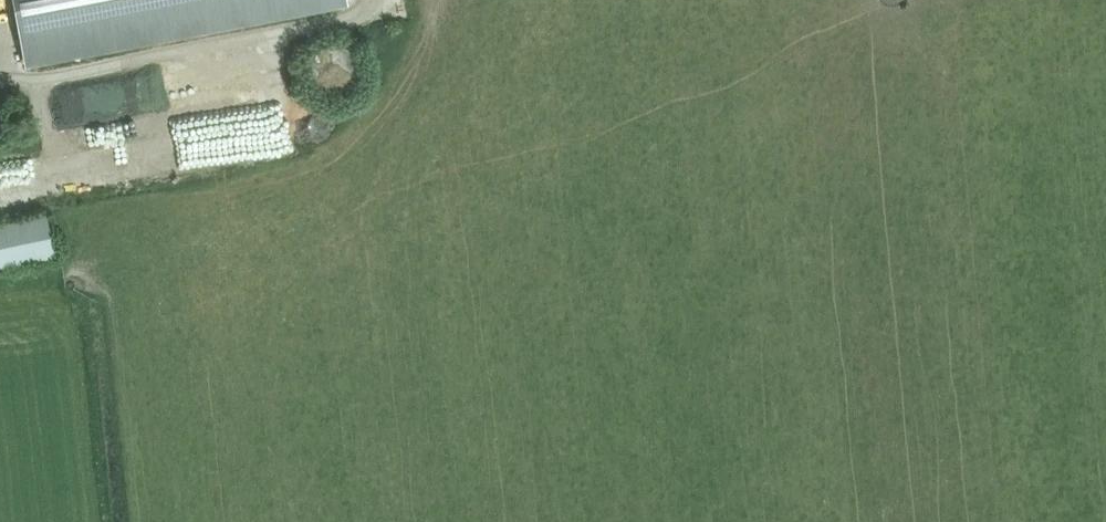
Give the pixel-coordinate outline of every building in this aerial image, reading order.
[(22,62),(342,0),(10,0),(22,62)] [(56,255),(47,215),(0,225),(0,267),(56,255)]
